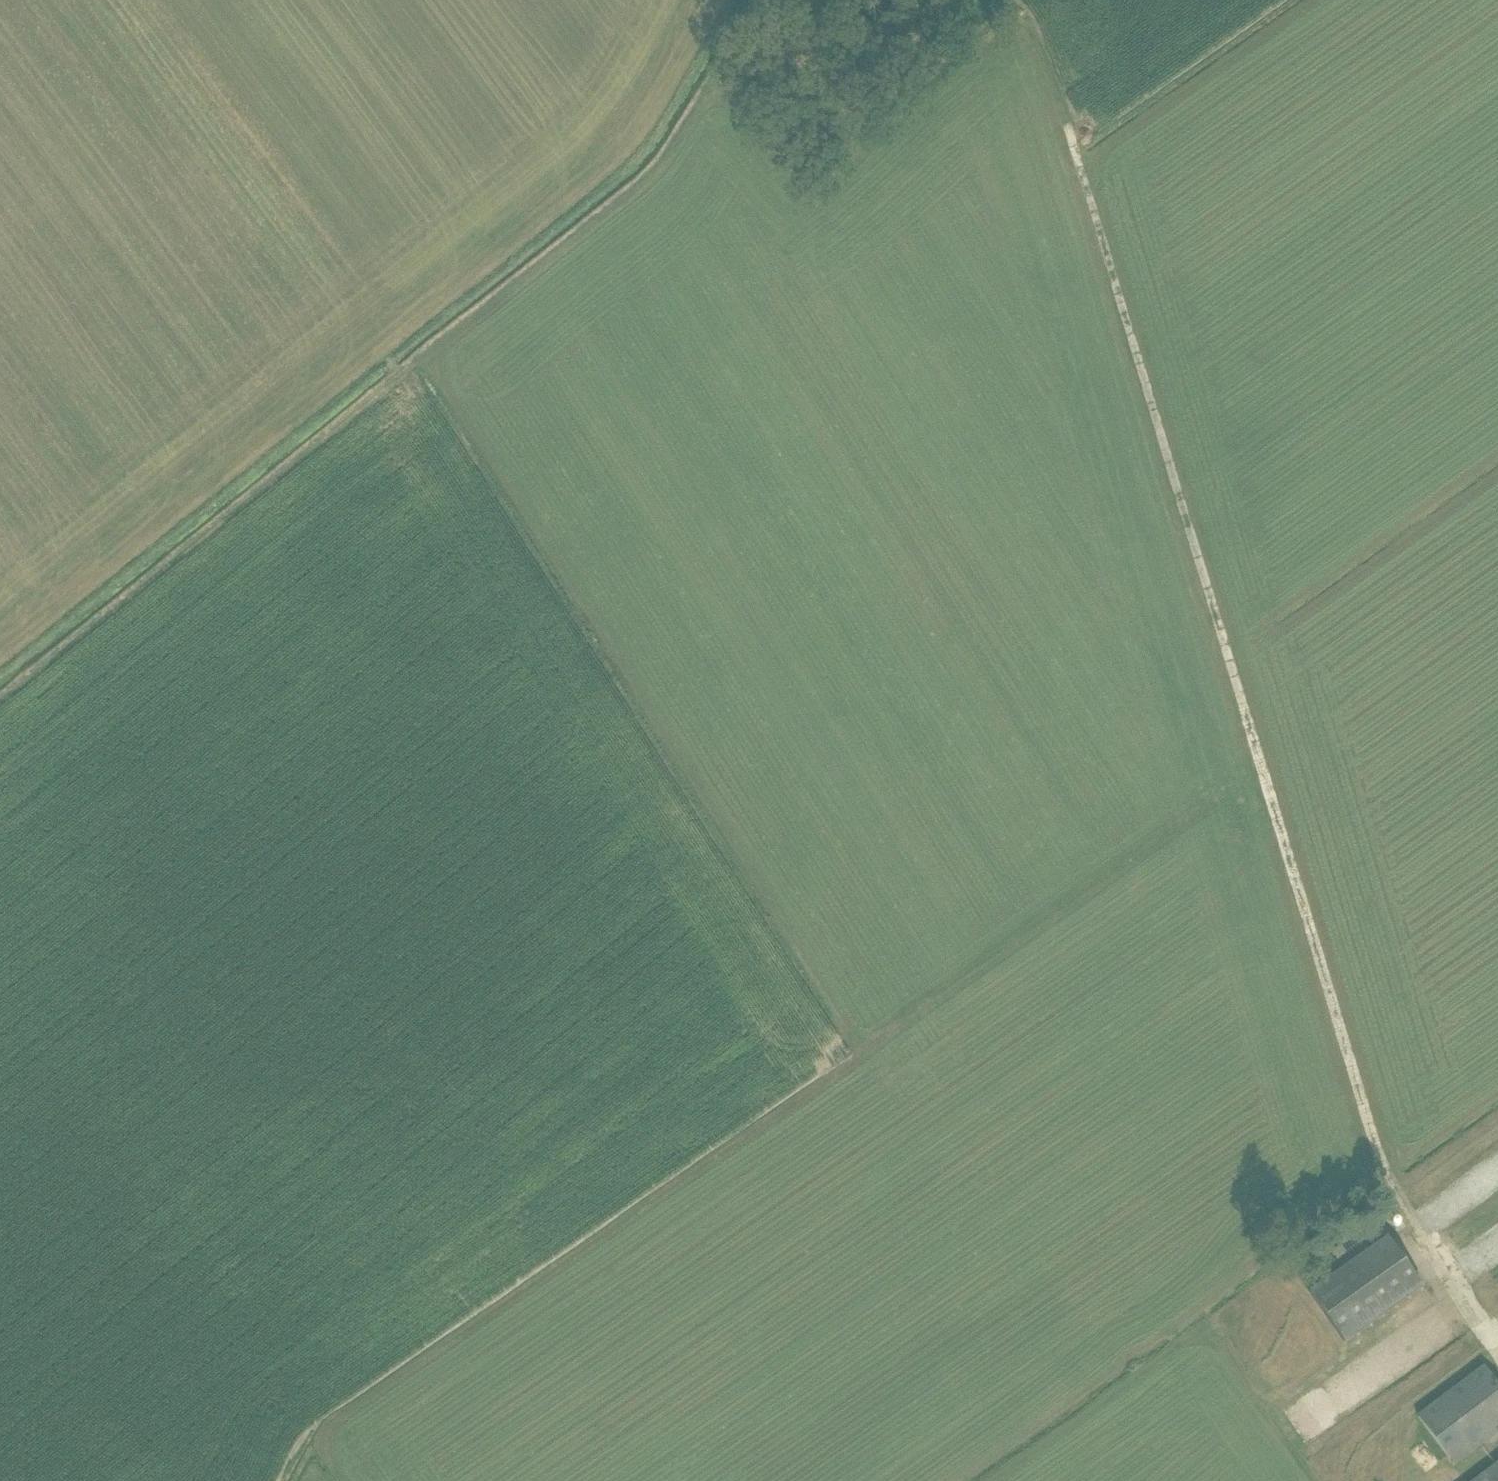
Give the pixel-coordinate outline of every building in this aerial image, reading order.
[(1308,1293),(1344,1344),(1423,1288),(1387,1238),(1308,1293)] [(1453,1467),(1497,1434),(1497,1386),(1483,1366),(1416,1416),(1453,1467)] [(1473,1480),(1497,1480),(1497,1462),(1473,1480)]
